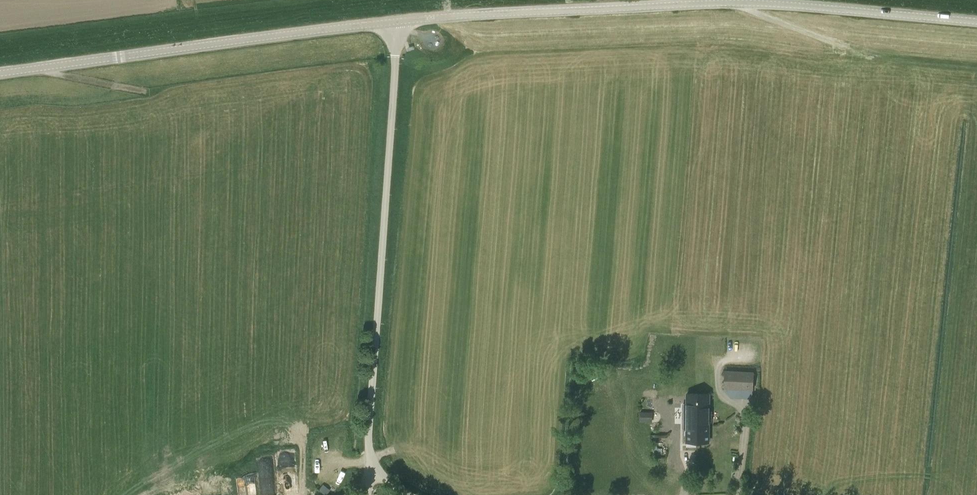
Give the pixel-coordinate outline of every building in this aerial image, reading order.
[(726,371),(725,388),(753,389),(754,373),(726,371)] [(683,410),(683,420),(687,420),(686,442),(698,442),(698,394),(687,394),(687,410),(683,410)] [(710,394),(698,394),(698,442),(709,442),(710,394)] [(652,412),(640,412),(640,422),(652,422),(652,412)] [(323,485),(319,490),(324,493),(328,489),(323,485)]
